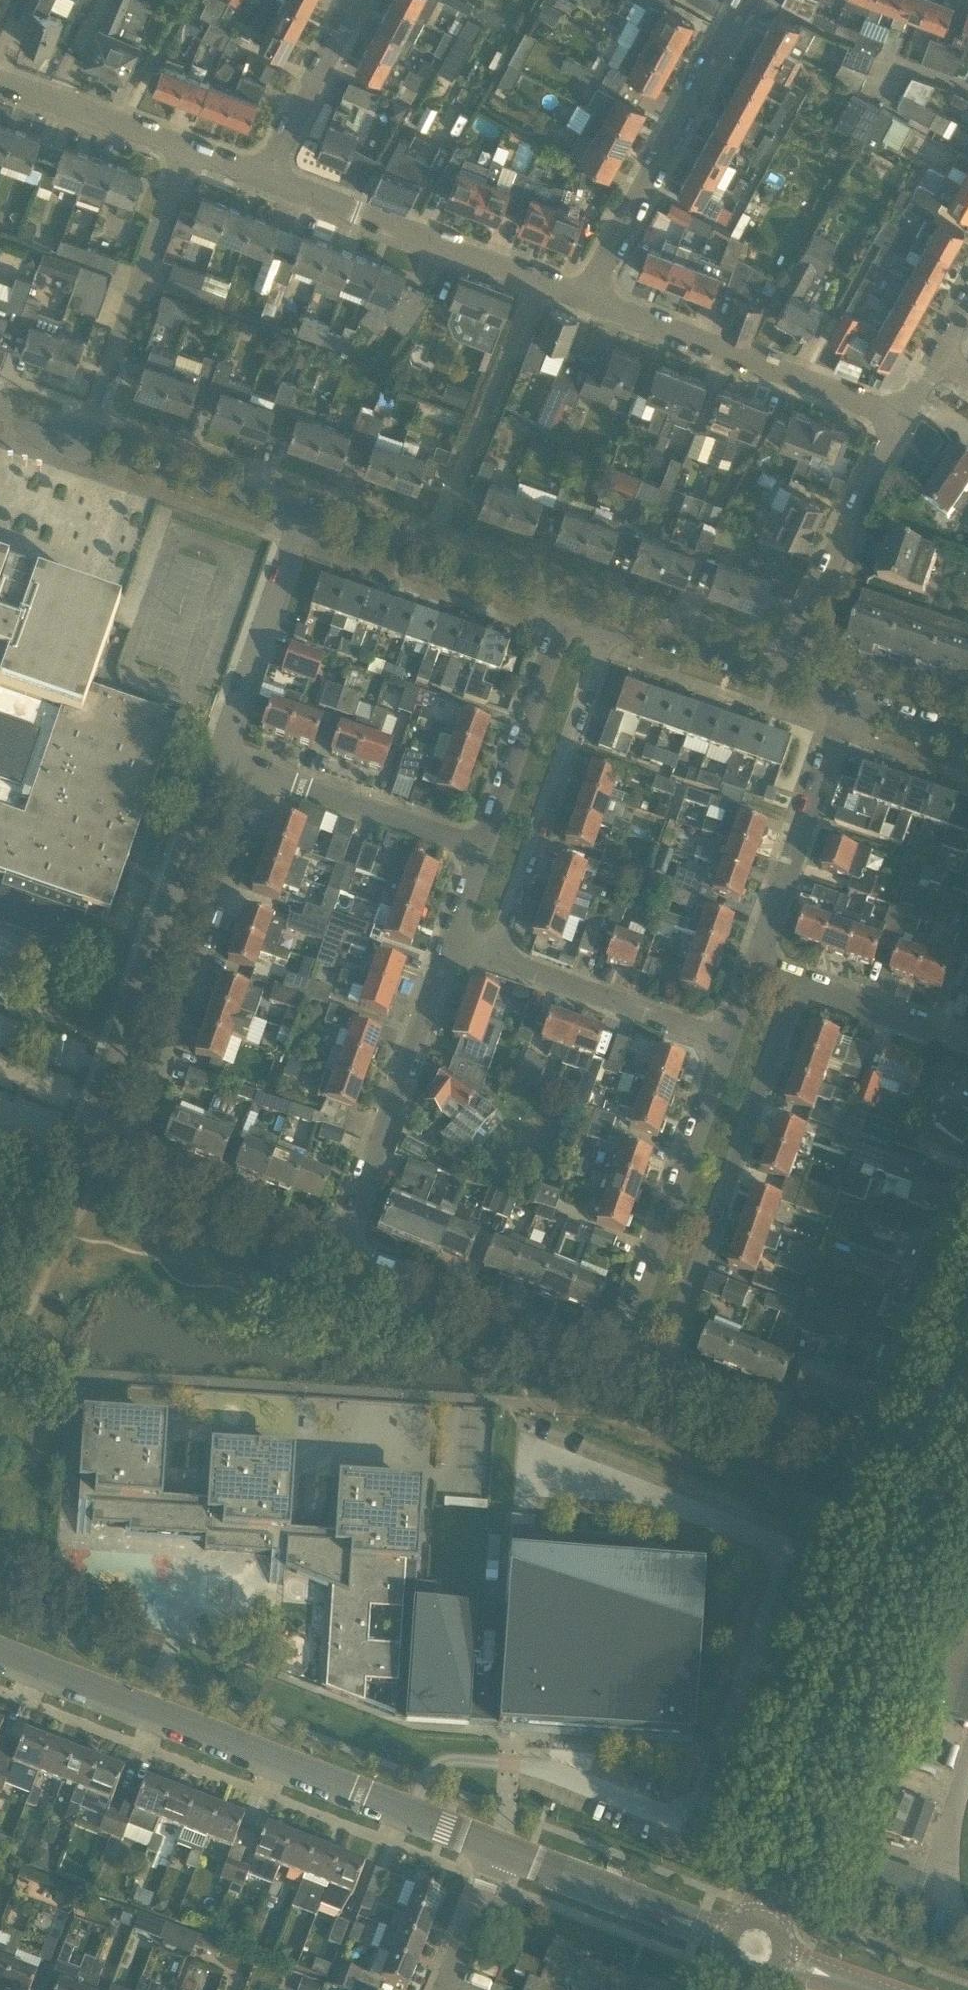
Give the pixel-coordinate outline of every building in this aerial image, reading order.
[(34,10),(22,43),(50,53),(62,20),(47,15),(55,0),(39,0),(34,10)] [(108,52),(116,55),(124,39),(116,36),(123,19),(131,0),(113,0),(86,63),(101,69),(108,52)] [(132,0),(131,0),(123,19),(116,36),(124,39),(116,55),(108,52),(101,69),(124,79),(147,28),(155,9),(132,0)] [(229,0),(205,0),(207,1),(201,14),(211,19),(218,23),(229,0)] [(296,35),(308,13),(284,0),(265,0),(263,4),(277,12),(272,22),(296,35)] [(308,13),(315,0),(284,0),(308,13)] [(392,1),(425,18),(428,19),(439,0),(393,0),(392,1)] [(715,14),(723,0),(690,0),(715,14)] [(782,3),(799,12),(812,19),(815,10),(819,0),(783,0),(782,3)] [(846,1),(870,9),(874,0),(847,0),(846,1)] [(870,9),(867,17),(877,21),(883,6),(897,11),(901,0),(874,0),(870,9)] [(897,11),(891,26),(886,38),(883,46),(897,52),(903,36),(899,34),(907,14),(920,19),(928,0),(901,0),(897,11)] [(947,0),(928,0),(920,19),(945,28),(954,3),(947,0)] [(413,40),(425,18),(392,1),(381,23),(413,40)] [(638,22),(641,24),(681,45),(693,24),(664,8),(663,11),(652,5),(646,15),(643,13),(638,22)] [(460,8),(448,31),(456,35),(468,12),(460,8)] [(939,67),(954,73),(967,38),(967,9),(959,33),(956,32),(951,45),(948,43),(939,67)] [(835,31),(839,21),(837,21),(815,10),(812,19),(835,31)] [(776,15),(764,36),(788,49),(793,40),(806,47),(815,29),(802,22),(800,26),(776,13),(775,14),(776,15)] [(296,35),(272,22),(258,15),(252,27),(266,34),(260,45),(285,58),(285,57),(296,35)] [(468,17),(438,69),(452,77),(482,25),(468,17)] [(211,19),(210,21),(202,37),(224,48),(233,31),(218,23),(211,19)] [(862,30),(839,21),(835,31),(858,39),(862,30)] [(381,23),(369,46),(393,58),(398,49),(407,53),(413,40),(381,23)] [(641,24),(630,46),(669,67),(681,45),(641,24)] [(862,29),(862,30),(858,39),(856,45),(875,53),(877,53),(883,46),(886,38),(862,29)] [(509,63),(521,69),(538,36),(526,30),(508,62),(509,63)] [(456,35),(448,31),(440,45),(434,42),(430,49),(444,57),(456,35)] [(788,49),(764,36),(752,58),(776,71),(790,79),(802,57),(788,49)] [(922,61),(939,67),(948,43),(931,37),(922,61)] [(595,69),(622,84),(628,73),(657,89),(669,67),(630,46),(619,40),(608,61),(601,57),(595,69)] [(875,53),(856,45),(850,42),(842,61),(869,72),(877,53),(875,53)] [(393,58),(369,46),(357,68),(357,67),(356,68),(381,81),(393,58)] [(248,54),(241,72),(267,83),(274,65),(248,54)] [(424,57),(417,71),(425,75),(433,61),(424,57)] [(752,58),(740,81),(763,93),(776,71),(752,58)] [(511,90),(522,70),(521,69),(509,63),(498,83),(511,90)] [(576,73),(574,75),(588,82),(595,70),(587,66),(581,63),(576,73)] [(178,99),(188,73),(164,64),(153,91),(154,91),(178,99)] [(417,90),(425,75),(417,71),(416,72),(410,68),(402,82),(417,90)] [(595,69),(595,70),(588,82),(597,88),(587,107),(634,131),(645,110),(616,95),(622,84),(595,69)] [(412,125),(432,134),(458,81),(438,71),(412,125)] [(202,108),(212,82),(188,73),(178,99),(202,108)] [(235,91),(225,117),(248,126),(259,100),(266,85),(241,75),(234,91),(235,91)] [(899,108),(929,124),(937,110),(924,103),(934,85),(913,77),(898,105),(899,108)] [(375,92),(350,81),(343,95),(370,106),(375,92)] [(763,93),(740,81),(728,103),(751,115),(763,93)] [(212,82),(202,108),(225,117),(235,91),(234,91),(212,82)] [(788,89),(780,103),(789,108),(797,94),(788,89)] [(836,126),(851,133),(868,100),(854,91),(836,126)] [(952,96),(950,99),(966,108),(967,105),(967,98),(955,91),(952,96)] [(851,133),(864,140),(882,107),(868,100),(851,133)] [(728,103),(715,125),(739,138),(743,131),(753,136),(762,121),(751,115),(728,103)] [(768,125),(776,130),(789,108),(780,103),(768,125)] [(634,131),(587,107),(592,110),(581,131),(593,138),(593,137),(622,153),(634,131)] [(882,107),(864,140),(879,148),(895,118),(892,113),(882,107)] [(343,125),(348,113),(336,108),(330,123),(318,153),(331,158),(330,161),(328,161),(344,168),(345,167),(343,166),(345,163),(346,163),(353,145),(359,132),(343,125)] [(951,118),(937,110),(929,124),(943,132),(951,118)] [(0,125),(0,154),(5,156),(14,130),(0,125)] [(739,138),(715,125),(703,147),(727,160),(739,138)] [(403,157),(407,149),(411,142),(414,144),(420,132),(405,126),(368,196),(406,211),(421,183),(420,183),(429,166),(403,157)] [(24,178),(39,183),(46,160),(35,156),(36,153),(35,153),(40,139),(14,130),(5,156),(28,164),(24,178)] [(765,152),(772,138),(765,134),(757,148),(765,152)] [(610,176),(622,153),(593,137),(593,138),(581,159),(610,176)] [(458,143),(436,184),(452,190),(448,201),(473,210),(489,167),(464,158),(468,149),(458,143)] [(57,164),(46,160),(39,183),(38,186),(53,191),(58,174),(82,182),(91,157),(64,147),(60,161),(59,161),(57,164)] [(703,147),(691,169),(715,182),(727,160),(703,147)] [(765,152),(757,148),(749,162),(757,166),(765,152)] [(960,151),(953,162),(967,170),(967,156),(960,151)] [(103,203),(107,191),(116,165),(91,157),(82,182),(78,195),(103,203)] [(489,167),(473,210),(498,220),(502,209),(513,213),(525,182),(528,174),(516,169),(492,159),(489,167)] [(122,196),(116,213),(131,218),(137,202),(133,200),(136,192),(137,192),(138,188),(137,188),(142,174),(116,165),(107,191),(122,196)] [(703,205),(701,208),(701,209),(727,223),(733,211),(721,205),(723,202),(709,194),(715,182),(691,169),(679,191),(678,192),(703,205)] [(938,208),(942,199),(950,204),(949,205),(967,216),(967,185),(962,182),(948,174),(947,174),(941,184),(939,183),(934,193),(918,185),(913,194),(938,208)] [(740,178),(732,192),(740,197),(748,183),(740,178)] [(521,228),(546,237),(558,205),(557,205),(564,187),(556,184),(551,186),(545,201),(533,196),(537,186),(525,182),(513,213),(525,217),(521,228)] [(933,217),(938,208),(913,194),(902,188),(892,204),(903,210),(906,205),(927,217),(917,235),(952,254),(964,233),(965,232),(942,219),(940,221),(933,217)] [(190,236),(195,224),(219,233),(229,207),(203,197),(197,211),(196,210),(195,214),(182,209),(174,229),(190,236)] [(673,202),(667,213),(687,225),(689,221),(693,213),(673,202)] [(571,247),(583,215),(558,205),(546,237),(571,247)] [(219,233),(244,243),(254,217),(229,207),(219,233)] [(693,213),(689,221),(710,233),(714,225),(693,213)] [(244,243),(266,251),(253,285),(269,291),(285,248),(274,244),(275,241),(274,240),(280,227),(254,217),(244,243)] [(874,239),(882,244),(890,248),(902,227),(886,217),(874,239)] [(815,231),(806,248),(784,288),(791,292),(776,319),(808,336),(823,307),(800,295),(815,268),(822,271),(837,243),(815,231)] [(744,241),(739,238),(731,234),(720,262),(700,255),(687,290),(710,299),(711,300),(724,266),(733,269),(738,258),(744,241)] [(923,252),(917,263),(940,276),(952,254),(917,235),(911,246),(923,252)] [(320,271),(329,245),(303,236),(298,249),(297,249),(296,252),(285,248),(269,291),(262,310),(274,314),(278,303),(295,262),(320,271)] [(87,247),(60,238),(56,250),(83,260),(87,247)] [(666,239),(661,251),(648,246),(639,242),(631,257),(643,263),(639,273),(640,273),(663,281),(677,243),(666,239)] [(687,290),(700,255),(701,252),(677,243),(663,281),(687,290)] [(890,248),(882,244),(873,259),(889,267),(890,265),(909,276),(904,285),(927,298),(940,276),(917,263),(890,248)] [(344,280),(346,281),(356,256),(329,245),(320,271),(314,286),(338,296),(344,280)] [(118,258),(87,247),(83,260),(114,270),(118,258)] [(381,265),(356,256),(346,281),(371,290),(381,265)] [(725,292),(736,296),(735,297),(723,329),(750,339),(762,306),(751,302),(765,272),(738,258),(733,269),(725,292)] [(62,259),(56,276),(75,283),(77,277),(81,265),(62,259)] [(170,276),(200,286),(205,273),(174,262),(170,276)] [(81,265),(77,277),(108,288),(112,276),(81,265)] [(406,274),(381,265),(371,290),(366,303),(391,322),(407,333),(433,296),(402,284),(406,274)] [(471,339),(492,348),(502,323),(502,324),(514,294),(461,274),(451,304),(466,310),(463,317),(467,326),(475,329),(471,339)] [(166,288),(196,299),(200,286),(170,276),(166,288)] [(865,276),(858,288),(868,294),(875,281),(865,276)] [(108,288),(77,277),(75,283),(72,290),(103,301),(108,288)] [(892,307),(915,320),(927,298),(904,285),(892,278),(880,300),(892,307)] [(227,295),(200,286),(196,299),(223,308),(227,295)] [(861,308),(868,294),(858,288),(850,302),(861,308)] [(99,314),(103,301),(72,290),(68,304),(99,314)] [(27,300),(10,294),(9,298),(0,295),(0,337),(3,328),(4,329),(5,326),(17,330),(27,300)] [(164,294),(159,306),(191,317),(195,305),(164,294)] [(47,364),(58,334),(62,319),(38,310),(40,305),(27,300),(17,330),(27,333),(26,336),(27,337),(23,351),(33,354),(32,359),(47,364)] [(578,318),(551,307),(541,336),(534,334),(521,365),(538,370),(549,343),(566,350),(578,318)] [(879,329),(903,342),(915,320),(892,307),(879,329)] [(828,342),(844,350),(854,330),(873,340),(866,352),(891,365),(903,342),(879,329),(856,315),(846,309),(837,324),(828,342)] [(305,315),(303,321),(302,320),(297,334),(324,343),(328,330),(330,324),(305,315)] [(341,334),(328,330),(324,343),(336,348),(341,334)] [(62,369),(64,365),(75,368),(79,355),(80,355),(81,351),(80,351),(83,343),(58,334),(47,364),(62,369)] [(579,387),(581,388),(581,390),(609,400),(615,385),(628,389),(640,358),(614,348),(608,365),(593,359),(592,360),(580,355),(572,374),(563,395),(574,400),(579,387)] [(196,391),(207,395),(220,359),(205,354),(199,370),(175,362),(172,372),(163,399),(189,408),(194,394),(195,395),(196,391)] [(239,425),(248,399),(253,386),(229,378),(233,364),(220,359),(207,395),(218,399),(217,402),(218,403),(213,416),(239,425)] [(163,399),(172,372),(146,363),(143,373),(142,373),(141,376),(141,377),(137,390),(163,399)] [(657,440),(683,374),(659,365),(647,395),(659,400),(648,428),(660,432),(657,439),(657,440)] [(563,395),(572,374),(558,369),(536,422),(549,429),(552,424),(563,395)] [(705,382),(683,374),(657,440),(657,439),(656,442),(665,446),(675,421),(687,425),(692,412),(694,413),(705,382)] [(440,395),(463,404),(469,388),(446,379),(440,395)] [(291,399),(293,393),(296,385),(281,380),(272,407),(248,399),(239,425),(265,434),(270,421),(271,421),(272,418),(283,422),(291,399)] [(709,420),(705,430),(718,435),(708,459),(719,463),(722,455),(744,397),(720,388),(709,420)] [(731,459),(742,432),(755,437),(767,406),(744,397),(722,455),(731,459)] [(289,443),(316,452),(325,425),(298,416),(303,403),(291,399),(283,422),(294,426),(293,429),(294,429),(289,443)] [(351,434),(325,425),(316,452),(342,461),(347,447),(348,448),(349,445),(360,448),(372,413),(374,409),(361,404),(351,434)] [(781,444),(801,452),(814,417),(813,417),(812,418),(793,410),(788,424),(775,418),(762,441),(779,449),(781,444)] [(366,470),(392,478),(401,452),(376,443),(384,418),(372,413),(360,448),(371,452),(370,456),(371,456),(366,470)] [(814,417),(801,452),(821,459),(834,464),(844,440),(831,435),(834,426),(824,422),(824,421),(814,417)] [(406,438),(401,452),(392,478),(418,487),(424,474),(425,471),(434,474),(439,460),(447,462),(452,451),(438,445),(433,458),(428,456),(427,461),(415,456),(420,443),(406,438)] [(954,449),(943,464),(947,467),(923,502),(948,519),(953,511),(961,516),(967,506),(967,498),(964,496),(967,490),(967,459),(954,449)] [(640,479),(636,496),(715,517),(720,501),(672,488),(680,459),(668,456),(661,484),(640,479)] [(484,457),(472,487),(485,492),(484,495),(485,495),(481,509),(507,518),(516,491),(491,482),(499,462),(484,457)] [(601,478),(631,492),(639,477),(609,462),(601,478)] [(771,504),(774,505),(816,525),(817,524),(816,523),(825,504),(810,498),(815,487),(791,476),(786,487),(780,484),(771,504)] [(554,504),(516,491),(507,518),(533,527),(538,514),(539,514),(540,511),(551,514),(554,504)] [(557,535),(583,544),(593,517),(554,504),(551,514),(562,518),(561,521),(562,522),(557,535)] [(816,525),(774,505),(758,539),(786,549),(791,537),(806,544),(811,534),(816,525)] [(627,541),(631,531),(633,524),(612,517),(595,511),(593,517),(583,544),(609,554),(614,540),(615,540),(616,537),(627,541)] [(694,553),(669,544),(659,571),(685,580),(690,567),(691,568),(692,565),(703,568),(707,558),(718,525),(706,520),(694,553)] [(669,544),(631,531),(627,541),(638,545),(637,548),(638,548),(633,562),(659,571),(669,544)] [(888,552),(880,549),(875,562),(883,564),(878,579),(923,595),(938,552),(893,537),(888,552)] [(710,588),(736,597),(745,571),(707,558),(703,568),(714,572),(713,575),(714,576),(710,588)] [(113,624),(119,607),(38,579),(37,582),(0,570),(0,877),(4,879),(0,890),(0,926),(67,949),(73,933),(82,936),(91,909),(109,915),(175,722),(89,693),(113,624)] [(770,580),(745,571),(736,597),(762,607),(767,593),(768,593),(769,590),(778,594),(783,579),(772,575),(770,580)] [(310,610),(334,618),(344,591),(319,582),(310,610)] [(357,626),(367,599),(344,591),(334,618),(330,628),(341,632),(345,622),(357,626)] [(875,651),(889,656),(905,610),(863,596),(848,642),(862,647),(860,655),(872,659),(875,651)] [(367,599),(357,626),(350,644),(346,656),(356,660),(360,648),(366,629),(381,634),(391,607),(367,599)] [(414,615),(391,607),(381,634),(404,642),(414,615)] [(916,665),(930,670),(946,624),(905,610),(889,656),(903,661),(901,669),(914,673),(916,665)] [(438,623),(414,615),(404,642),(427,650),(438,623)] [(438,654),(451,658),(460,631),(438,623),(427,650),(416,680),(427,684),(438,654)] [(946,624),(930,670),(944,675),(941,683),(955,687),(957,680),(967,683),(967,632),(946,624)] [(308,629),(298,626),(293,638),(303,641),(308,629)] [(460,631),(451,658),(444,676),(440,689),(451,692),(461,662),(474,666),(484,639),(460,631)] [(463,697),(469,699),(488,705),(493,688),(483,685),(488,670),(499,673),(498,674),(499,675),(507,647),(484,639),(474,666),(463,697)] [(336,653),(346,656),(350,644),(341,641),(336,653)] [(291,645),(286,658),(318,670),(323,657),(291,645)] [(314,683),(318,670),(286,658),(282,672),(314,683)] [(381,678),(391,681),(396,668),(385,664),(381,678)] [(396,668),(391,681),(400,684),(404,670),(396,668)] [(344,690),(327,684),(319,707),(336,713),(344,690)] [(411,716),(420,691),(406,686),(397,711),(411,716)] [(612,748),(624,715),(639,721),(648,696),(624,688),(616,712),(611,711),(599,743),(612,748)] [(344,690),(336,713),(353,719),(361,696),(344,690)] [(287,738),(296,711),(301,697),(286,692),(281,706),(271,703),(258,698),(251,716),(252,716),(265,720),(262,729),(287,738)] [(651,726),(662,730),(671,704),(648,696),(639,721),(634,734),(646,738),(651,726)] [(662,730),(685,738),(694,712),(671,704),(662,730)] [(375,709),(369,725),(356,762),(382,771),(391,744),(378,740),(388,713),(375,709)] [(296,711),(287,738),(312,747),(321,720),(296,711)] [(709,746),(718,721),(694,712),(685,738),(709,746)] [(453,740),(479,749),(488,724),(462,715),(453,740)] [(356,720),(352,731),(340,726),(331,754),(356,762),(369,725),(356,720)] [(429,721),(425,730),(442,736),(446,727),(429,721)] [(709,746),(732,754),(741,729),(718,721),(709,746)] [(744,794),(748,783),(736,779),(743,759),(756,763),(765,737),(741,729),(732,754),(723,781),(721,785),(744,794)] [(788,746),(765,737),(756,763),(779,772),(788,746)] [(479,749),(453,740),(444,765),(471,774),(479,749)] [(417,755),(433,761),(437,751),(420,746),(417,755)] [(641,758),(650,761),(655,749),(645,746),(641,758)] [(667,753),(655,749),(650,761),(662,766),(667,753)] [(471,774),(444,765),(433,761),(417,755),(406,751),(397,776),(414,783),(418,770),(425,772),(424,775),(439,780),(435,790),(462,799),(471,774)] [(639,801),(612,792),(618,776),(591,766),(582,792),(609,801),(621,805),(621,806),(635,811),(639,801)] [(685,782),(695,785),(700,773),(690,769),(685,782)] [(839,810),(835,822),(868,834),(887,778),(864,770),(855,798),(861,800),(856,815),(839,810)] [(719,793),(721,785),(723,781),(700,773),(695,785),(719,793)] [(655,778),(651,790),(671,797),(675,785),(655,778)] [(889,810),(901,814),(911,786),(887,778),(868,834),(880,838),(889,810)] [(911,818),(926,822),(935,794),(911,786),(901,814),(892,842),(902,845),(911,818)] [(773,804),(777,792),(767,788),(763,800),(773,804)] [(732,805),(687,789),(683,801),(724,815),(720,826),(705,821),(701,832),(730,842),(757,851),(760,840),(763,841),(766,839),(768,834),(766,831),(764,830),(765,827),(738,817),(738,819),(728,815),(732,805)] [(582,792),(574,816),(600,826),(627,836),(630,827),(603,817),(609,801),(582,792)] [(926,822),(949,830),(958,802),(935,794),(926,822)] [(966,856),(967,851),(967,805),(958,802),(949,830),(943,847),(966,856)] [(311,855),(318,834),(325,815),(300,806),(295,821),(278,815),(269,840),(296,850),(311,855)] [(591,851),(600,826),(574,816),(565,842),(591,851)] [(339,821),(327,854),(325,861),(333,863),(342,866),(343,864),(342,864),(355,827),(339,821)] [(269,840),(261,865),(302,880),(308,865),(293,860),(296,850),(269,840)] [(748,877),(757,851),(730,842),(721,867),(748,877)] [(858,847),(857,852),(831,842),(822,868),(848,878),(852,879),(849,890),(871,898),(878,877),(865,873),(873,852),(858,847)] [(369,876),(374,864),(378,850),(363,845),(356,864),(355,869),(354,870),(355,871),(369,876)] [(599,864),(622,872),(625,862),(618,859),(621,851),(606,846),(599,864)] [(697,848),(693,857),(709,863),(713,853),(697,848)] [(388,882),(428,896),(437,871),(397,857),(388,882)] [(559,860),(558,861),(556,861),(553,863),(551,869),(552,872),(554,873),(550,885),(577,895),(614,908),(616,900),(616,898),(580,885),(587,869),(559,860)] [(333,872),(328,889),(339,893),(348,866),(343,864),(342,866),(333,863),(330,871),(333,872)] [(721,867),(709,863),(703,879),(678,869),(674,881),(671,889),(697,897),(700,888),(712,893),(738,902),(748,877),(721,867)] [(298,893),(302,880),(261,865),(252,891),(278,900),(282,887),(298,893)] [(339,893),(341,893),(347,895),(355,871),(354,870),(355,869),(348,866),(339,893)] [(935,870),(925,867),(921,879),(930,882),(935,870)] [(935,870),(930,882),(941,886),(945,874),(935,870)] [(958,876),(954,890),(967,895),(967,879),(958,876)] [(419,921),(428,896),(388,882),(386,882),(378,906),(380,907),(392,911),(419,921)] [(550,885),(541,909),(568,918),(587,925),(598,929),(601,920),(586,915),(587,912),(573,907),(577,895),(550,885)] [(812,899),(837,907),(841,896),(816,887),(812,899)] [(341,893),(339,893),(328,889),(320,910),(306,905),(301,918),(327,927),(329,928),(334,914),(341,893)] [(697,897),(671,889),(667,901),(692,910),(697,897)] [(852,899),(841,896),(837,907),(837,908),(832,921),(822,949),(847,958),(861,919),(847,914),(852,899)] [(616,900),(614,908),(609,920),(620,924),(628,904),(616,900)] [(866,904),(861,919),(847,958),(873,966),(886,928),(870,922),(875,907),(866,904)] [(885,923),(897,927),(903,909),(891,905),(885,923)] [(410,946),(419,921),(392,911),(380,907),(373,928),(341,917),(334,914),(329,928),(346,933),(369,942),(377,944),(381,934),(384,935),(384,937),(410,946)] [(662,913),(658,924),(674,928),(697,937),(723,946),(732,921),(697,908),(692,924),(662,913)] [(245,909),(236,935),(276,949),(281,933),(268,929),(272,919),(245,909)] [(559,944),(568,918),(541,909),(532,935),(559,944)] [(897,927),(916,934),(921,919),(912,916),(913,913),(903,909),(897,927)] [(797,940),(822,949),(832,921),(807,913),(797,940)] [(286,926),(285,929),(322,942),(327,927),(301,918),(290,914),(286,926)] [(949,963),(953,953),(954,948),(941,944),(947,928),(946,928),(949,917),(940,914),(932,939),(917,982),(942,991),(951,963),(949,963)] [(670,939),(674,928),(658,924),(655,933),(670,939)] [(598,929),(587,925),(578,951),(591,956),(600,930),(598,929)] [(630,925),(625,939),(614,936),(606,961),(632,970),(641,945),(640,944),(645,930),(630,925)] [(963,957),(967,943),(967,933),(960,931),(954,948),(953,953),(963,957)] [(369,942),(346,933),(343,943),(350,946),(347,955),(362,961),(369,942)] [(891,973),(917,982),(932,939),(918,934),(917,940),(914,939),(910,949),(901,946),(891,973)] [(290,953),(276,949),(236,935),(228,960),(254,970),(259,954),(286,964),(290,953)] [(697,937),(688,962),(714,971),(723,946),(697,937)] [(642,973),(647,975),(653,956),(648,954),(642,973)] [(377,956),(368,981),(395,990),(404,965),(377,956)] [(657,979),(664,960),(653,956),(647,975),(657,979)] [(705,996),(714,971),(688,962),(680,987),(705,996)] [(395,990),(368,981),(342,972),(339,982),(365,991),(359,1006),(386,1015),(395,990)] [(967,1000),(967,972),(959,997),(967,1000)] [(287,974),(282,990),(303,997),(304,997),(310,982),(287,974)] [(221,979),(212,1004),(253,1019),(262,994),(221,979)] [(310,982),(304,997),(327,1005),(332,989),(310,982)] [(488,1021),(497,995),(470,986),(461,1012),(488,1021)] [(303,997),(282,990),(274,987),(269,1002),(299,1012),(303,997)] [(212,1004),(203,1029),(230,1039),(230,1038),(245,1043),(253,1019),(212,1004)] [(350,1033),(344,1050),(371,1059),(380,1034),(355,1026),(359,1016),(330,1006),(324,1024),(350,1033)] [(528,1006),(519,1032),(532,1037),(541,1011),(528,1006)] [(452,1038),(459,1040),(482,1049),(494,1052),(503,1026),(488,1021),(461,1012),(452,1038)] [(563,1061),(577,1023),(551,1014),(541,1042),(552,1046),(548,1056),(563,1061)] [(587,1075),(592,1060),(603,1032),(577,1023),(563,1061),(562,1066),(587,1075)] [(861,1072),(863,1065),(870,1046),(853,1040),(849,1052),(836,1048),(840,1036),(813,1026),(808,1040),(805,1040),(802,1047),(805,1050),(804,1052),(831,1061),(844,1066),(861,1072)] [(221,1064),(230,1039),(203,1029),(195,1055),(221,1064)] [(519,1032),(516,1042),(529,1046),(532,1037),(519,1032)] [(617,1037),(610,1056),(608,1063),(621,1067),(630,1042),(617,1037)] [(344,1050),(336,1075),(362,1084),(371,1059),(344,1050)] [(656,1051),(647,1077),(674,1086),(683,1060),(656,1051)] [(823,1086),(831,1061),(804,1052),(795,1076),(823,1086)] [(879,1079),(902,1087),(898,1097),(912,1102),(924,1068),(912,1064),(913,1061),(888,1052),(879,1076),(878,1079),(879,1079)] [(516,1081),(536,1089),(542,1075),(531,1071),(537,1056),(527,1053),(516,1081)] [(487,1072),(452,1060),(449,1073),(446,1076),(443,1073),(432,1088),(435,1091),(425,1105),(453,1125),(440,1137),(457,1156),(472,1142),(471,1141),(483,1125),(495,1114),(488,1107),(478,1099),(487,1072)] [(617,1078),(621,1067),(608,1063),(604,1073),(617,1078)] [(844,1066),(841,1075),(858,1080),(861,1072),(844,1066)] [(184,1084),(214,1095),(215,1095),(220,1081),(189,1070),(184,1084)] [(362,1084),(336,1075),(326,1071),(317,1097),(353,1109),(362,1084)] [(876,1088),(879,1079),(878,1079),(879,1076),(867,1072),(860,1090),(856,1104),(874,1110),(882,1090),(876,1088)] [(666,1111),(674,1086),(647,1077),(636,1073),(627,1097),(666,1111)] [(851,1096),(823,1086),(795,1076),(786,1102),(814,1112),(819,1098),(831,1103),(832,1099),(847,1105),(851,1096)] [(963,1079),(933,1125),(963,1144),(967,1137),(967,1082),(963,1079)] [(554,1086),(551,1095),(562,1099),(566,1090),(554,1086)] [(241,1088),(237,1097),(253,1102),(256,1093),(241,1088)] [(619,1108),(635,1114),(629,1128),(657,1137),(666,1111),(627,1097),(624,1096),(619,1108)] [(272,1111),(290,1117),(294,1106),(277,1100),(272,1111)] [(314,1113),(294,1106),(290,1117),(310,1125),(314,1113)] [(584,1122),(585,1123),(611,1131),(616,1118),(589,1108),(584,1122)] [(209,1111),(203,1125),(192,1153),(220,1164),(237,1122),(209,1111)] [(864,1125),(861,1133),(897,1146),(905,1124),(869,1111),(864,1125)] [(192,1153),(203,1125),(175,1114),(164,1141),(192,1153)] [(842,1117),(837,1130),(860,1138),(861,1133),(864,1125),(842,1117)] [(771,1146),(799,1156),(808,1130),(780,1120),(771,1146)] [(606,1145),(611,1131),(585,1123),(581,1135),(606,1145)] [(323,1125),(318,1138),(340,1146),(345,1133),(323,1125)] [(253,1130),(247,1144),(246,1143),(235,1170),(263,1181),(278,1143),(280,1141),(253,1130)] [(832,1145),(854,1153),(860,1138),(837,1130),(832,1145)] [(861,1133),(860,1138),(854,1153),(851,1161),(853,1162),(865,1166),(887,1174),(885,1177),(916,1188),(910,1203),(955,1219),(966,1187),(924,1172),(929,1158),(897,1146),(861,1133)] [(278,1143),(263,1181),(291,1192),(302,1165),(306,1154),(278,1143)] [(771,1146),(762,1171),(790,1181),(799,1156),(771,1146)] [(623,1147),(614,1172),(641,1182),(650,1156),(623,1147)] [(438,1171),(408,1160),(404,1174),(427,1182),(433,1184),(438,1171)] [(841,1194),(860,1201),(864,1203),(873,1180),(861,1176),(865,1166),(853,1162),(841,1194)] [(302,1165),(291,1192),(319,1203),(329,1176),(302,1165)] [(606,1198),(632,1208),(641,1182),(614,1172),(606,1198)] [(427,1182),(404,1174),(399,1187),(422,1196),(427,1182)] [(466,1180),(451,1176),(447,1186),(462,1191),(466,1180)] [(806,1182),(801,1196),(835,1209),(841,1194),(806,1182)] [(532,1204),(539,1207),(553,1211),(559,1193),(539,1186),(532,1204)] [(494,1214),(503,1193),(489,1188),(481,1209),(494,1214)] [(774,1225),(775,1222),(783,1200),(755,1190),(746,1215),(774,1225)] [(503,1193),(494,1214),(508,1220),(517,1198),(503,1193)] [(831,1221),(835,1209),(801,1196),(796,1208),(831,1221)] [(623,1233),(632,1208),(606,1198),(597,1223),(623,1233)] [(411,1240),(422,1213),(394,1202),(383,1229),(411,1240)] [(422,1213),(411,1240),(439,1251),(454,1211),(455,1208),(441,1202),(435,1218),(422,1213)] [(553,1211),(539,1207),(535,1218),(549,1223),(553,1211)] [(902,1220),(869,1209),(864,1223),(897,1234),(902,1220)] [(454,1211),(439,1251),(466,1262),(481,1227),(468,1223),(470,1218),(454,1211)] [(765,1249),(765,1250),(775,1253),(781,1238),(770,1234),(774,1225),(746,1215),(738,1239),(765,1249)] [(582,1227),(566,1222),(562,1233),(578,1239),(582,1227)] [(612,1252),(616,1239),(594,1232),(590,1244),(612,1252)] [(483,1269),(511,1280),(526,1242),(513,1237),(508,1248),(494,1242),(483,1269)] [(915,1237),(905,1268),(934,1278),(945,1248),(915,1237)] [(765,1249),(738,1239),(729,1265),(756,1275),(765,1250),(765,1249)] [(511,1280),(539,1291),(549,1264),(539,1260),(544,1249),(526,1242),(511,1280)] [(786,1257),(809,1266),(814,1252),(791,1244),(786,1257)] [(865,1253),(860,1267),(882,1275),(887,1261),(865,1253)] [(539,1291),(566,1302),(577,1275),(575,1274),(579,1265),(554,1255),(550,1265),(549,1264),(539,1291)] [(809,1266),(786,1257),(779,1255),(775,1267),(805,1277),(809,1266)] [(905,1268),(894,1298),(923,1308),(934,1278),(905,1268)] [(605,1286),(577,1275),(566,1302),(594,1313),(605,1286)] [(783,1283),(779,1295),(797,1301),(801,1290),(783,1283)] [(727,1286),(721,1300),(740,1307),(749,1311),(755,1297),(748,1294),(727,1286)] [(784,1301),(768,1295),(764,1307),(780,1312),(784,1301)] [(784,1301),(780,1312),(796,1318),(800,1307),(784,1301)] [(812,1336),(820,1315),(806,1310),(799,1331),(812,1336)] [(855,1327),(863,1331),(868,1318),(845,1310),(840,1322),(855,1327)] [(820,1315),(812,1336),(825,1341),(833,1319),(820,1315)] [(838,1321),(834,1334),(850,1340),(855,1327),(840,1322),(838,1321)] [(855,1327),(850,1340),(867,1346),(871,1334),(863,1331),(855,1327)] [(727,1367),(738,1340),(710,1328),(700,1355),(727,1367)] [(754,1377),(765,1350),(738,1340),(727,1367),(754,1377)] [(754,1377),(782,1388),(793,1362),(765,1350),(754,1377)] [(841,1365),(836,1379),(825,1405),(852,1416),(868,1376),(841,1365)] [(797,1394),(825,1405),(836,1379),(808,1367),(797,1394)] [(91,1471),(90,1495),(93,1495),(92,1524),(129,1526),(128,1532),(174,1535),(174,1531),(190,1532),(189,1536),(205,1537),(204,1550),(286,1555),(285,1569),(332,1589),(325,1689),(364,1704),(365,1681),(396,1683),(394,1716),(405,1720),(499,1727),(500,1731),(504,1734),(509,1734),(513,1732),(514,1728),(692,1739),(703,1567),(630,1538),(510,1530),(505,1609),(414,1603),(420,1505),(411,1504),(412,1494),(405,1493),(406,1480),(338,1475),(338,1480),(335,1533),(289,1530),(292,1473),(283,1472),(284,1462),(277,1461),(278,1448),(210,1443),(207,1501),(162,1498),(164,1440),(155,1440),(156,1430),(150,1429),(150,1415),(84,1412),(79,1470),(91,1471)] [(511,1526),(534,1528),(535,1518),(511,1516),(511,1526)] [(8,1744),(0,1765),(0,1794),(1,1795),(7,1780),(32,1789),(38,1774),(50,1743),(25,1733),(19,1748),(8,1744)] [(8,1744),(0,1741),(0,1765),(8,1744)] [(38,1774),(62,1783),(74,1752),(50,1743),(38,1774)] [(74,1752),(62,1783),(76,1789),(64,1819),(75,1823),(80,1810),(98,1762),(74,1752)] [(123,1771),(98,1762),(80,1810),(103,1819),(98,1833),(110,1838),(120,1814),(109,1810),(111,1802),(117,1786),(123,1771)] [(132,1781),(120,1814),(110,1838),(122,1842),(127,1827),(152,1836),(153,1835),(158,1820),(170,1790),(145,1780),(144,1785),(132,1781)] [(42,1793),(32,1789),(26,1804),(36,1808),(42,1793)] [(158,1820),(182,1830),(194,1799),(170,1790),(158,1820)] [(196,1870),(207,1839),(219,1808),(194,1799),(182,1830),(177,1846),(191,1851),(185,1866),(196,1870)] [(244,1818),(219,1808),(207,1839),(231,1849),(219,1880),(231,1884),(249,1837),(238,1833),(244,1818)] [(279,1867),(291,1836),(266,1827),(260,1841),(249,1837),(231,1884),(227,1895),(238,1900),(249,1873),(273,1882),(279,1867)] [(153,1835),(152,1836),(147,1851),(157,1855),(163,1839),(153,1835)] [(303,1876),(315,1846),(291,1836),(279,1867),(303,1876)] [(4,1857),(10,1841),(0,1837),(0,1855),(4,1857)] [(315,1846),(303,1876),(297,1893),(311,1898),(306,1913),(316,1916),(321,1902),(339,1855),(315,1846)] [(342,1910),(350,1895),(353,1896),(364,1865),(339,1855),(321,1902),(342,1910)] [(376,1869),(366,1893),(376,1897),(377,1897),(387,1874),(376,1869)] [(267,1898),(268,1898),(277,1902),(283,1886),(273,1882),(267,1898)] [(408,1910),(433,1920),(443,1895),(417,1885),(408,1910)] [(370,1912),(376,1897),(366,1893),(360,1908),(370,1912)] [(408,1910),(399,1933),(424,1943),(433,1920),(408,1910)] [(194,1947),(198,1936),(139,1914),(133,1931),(163,1943),(162,1946),(190,1956),(194,1947)] [(340,1947),(349,1924),(336,1919),(327,1943),(340,1947)] [(358,1944),(364,1928),(354,1924),(348,1940),(358,1944)] [(390,1956),(416,1966),(424,1943),(399,1933),(386,1928),(377,1950),(390,1956)] [(12,1965),(23,1935),(13,1931),(6,1951),(0,1949),(0,1989),(2,1989),(12,1965)] [(194,1947),(218,1957),(222,1945),(198,1936),(194,1947)] [(37,1941),(31,1957),(50,1963),(58,1942),(49,1939),(47,1944),(37,1941)] [(556,1942),(544,1973),(536,1970),(529,1989),(666,1989),(668,1985),(635,1972),(632,1980),(586,1962),(589,1954),(556,1942)] [(58,1985),(56,1989),(83,1989),(94,1962),(84,1959),(79,1971),(67,1966),(73,1949),(63,1945),(49,1981),(58,1985)] [(381,1979),(382,1980),(406,1989),(416,1966),(390,1956),(381,1979)] [(516,1973),(525,1977),(532,1959),(522,1956),(516,1973)] [(94,1962),(83,1989),(96,1989),(99,1982),(97,1981),(103,1966),(94,1962)] [(357,1983),(362,1972),(339,1963),(335,1974),(357,1983)] [(12,1965),(2,1989),(30,1989),(36,1974),(12,1965)] [(341,1989),(355,1989),(357,1983),(335,1974),(330,1986),(341,1989)] [(298,1989),(320,1989),(321,1987),(302,1980),(298,1989)] [(151,1985),(140,1981),(137,1989),(148,1989),(151,1985)]
